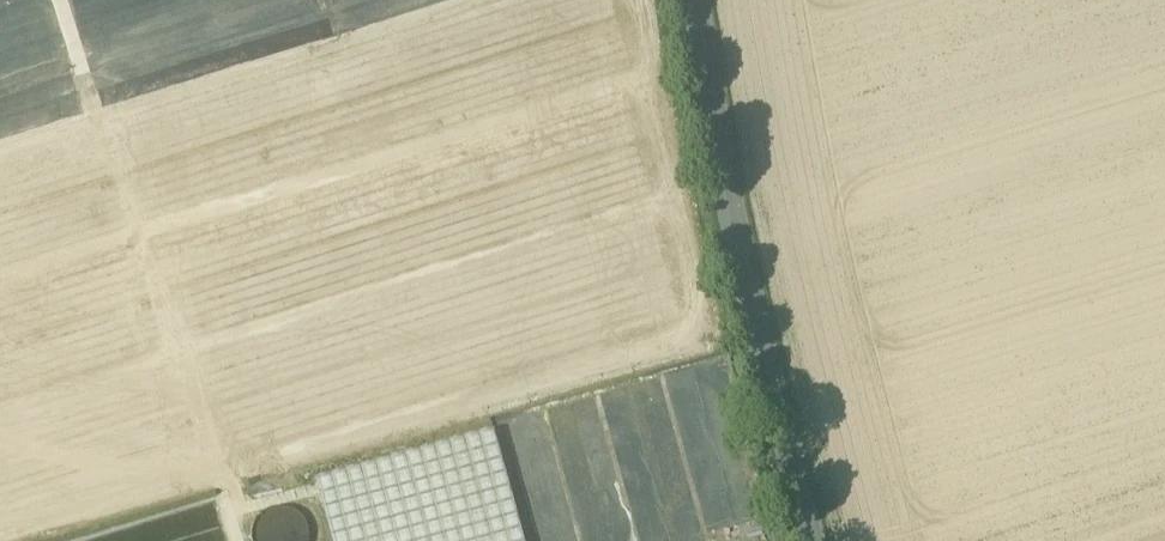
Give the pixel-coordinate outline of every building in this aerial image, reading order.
[(332,540),(524,540),(494,432),(316,481),(332,540)] [(309,540),(306,524),(295,513),(282,509),(265,514),(254,529),(254,540),(309,540)]
